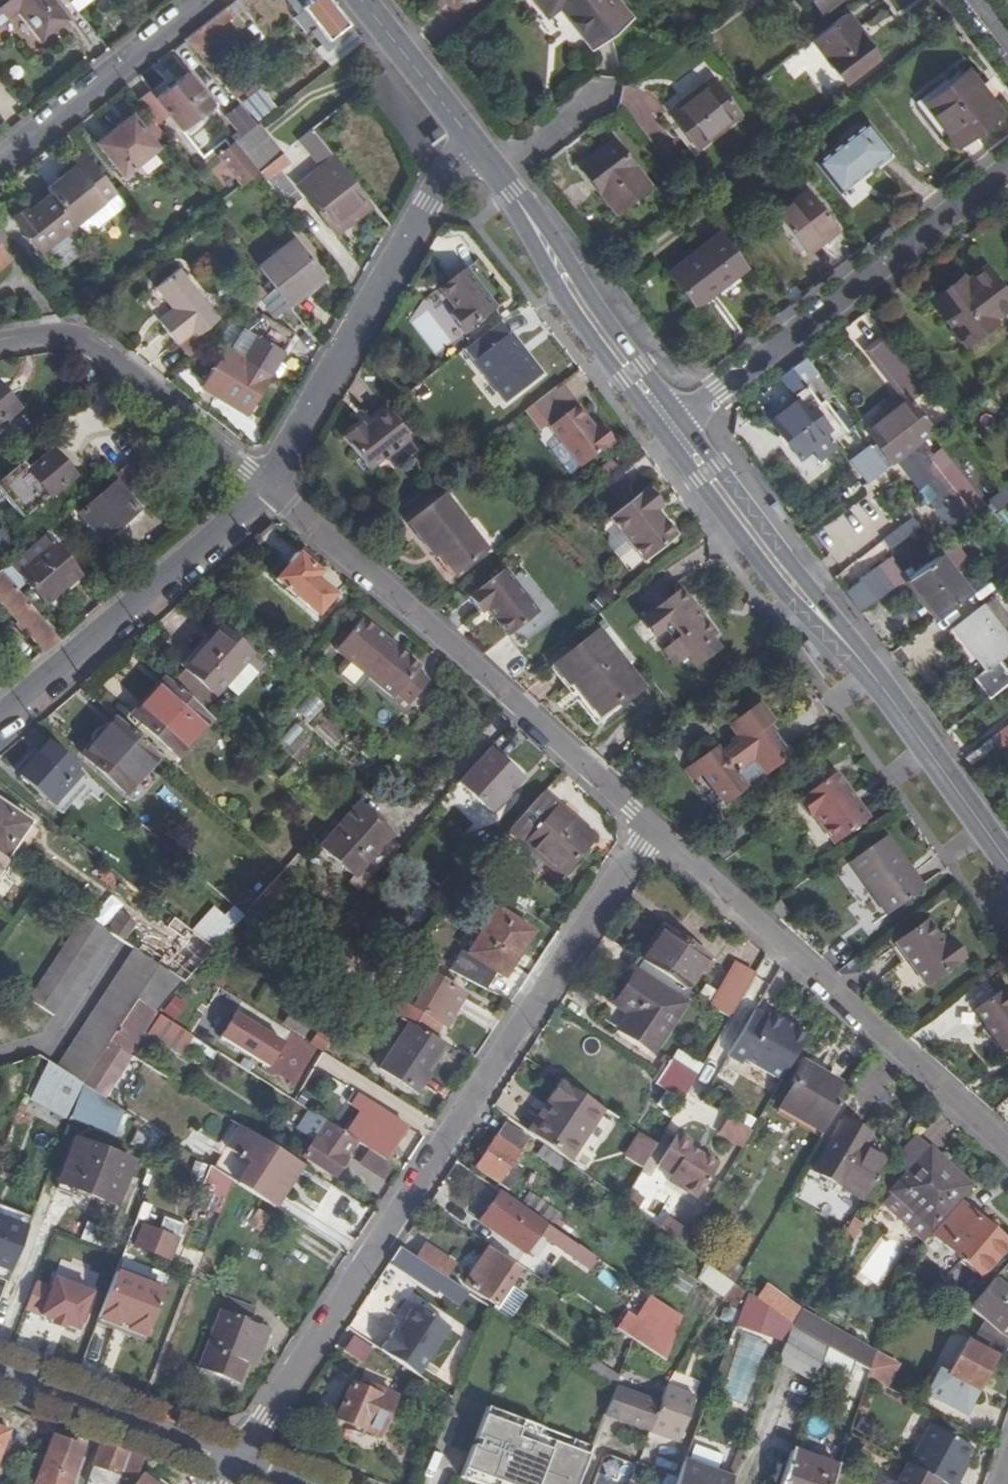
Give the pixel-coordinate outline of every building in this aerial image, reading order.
[(51,0),(0,0),(0,22),(18,8),(42,38),(66,18),(51,0)] [(88,0),(72,0),(70,2),(76,10),(88,0)] [(331,0),(289,0),(297,11),(304,6),(319,25),(313,30),(323,43),(318,46),(332,64),(363,40),(331,0)] [(547,15),(556,8),(591,50),(627,22),(610,0),(535,0),(547,15)] [(820,11),(834,0),(811,0),(820,11)] [(225,31),(220,25),(232,16),(225,7),(196,30),(208,44),(225,31)] [(845,11),(808,39),(842,82),(875,56),(854,29),(857,27),(845,11)] [(212,50),(208,44),(196,30),(186,38),(202,58),(212,50)] [(975,66),(955,81),(931,99),(949,123),(962,140),(1005,105),(975,66)] [(183,130),(214,105),(188,72),(157,97),(170,114),(183,130)] [(931,99),(955,81),(950,74),(921,97),(943,128),(949,123),(931,99)] [(711,85),(668,118),(696,153),(739,119),(711,85)] [(157,97),(151,89),(138,100),(145,108),(157,125),(170,114),(157,97)] [(258,119),(275,105),(261,89),(244,102),(258,119)] [(258,123),(241,103),(227,115),(244,134),(258,123)] [(154,152),(159,147),(156,144),(163,138),(154,127),(157,125),(145,108),(135,116),(132,113),(96,142),(123,176),(133,168),(154,152)] [(247,156),(269,138),(258,123),(244,134),(235,141),(247,156)] [(864,125),(814,165),(837,194),(887,155),(864,125)] [(349,209),(365,196),(312,129),(300,139),(321,167),(317,170),(322,177),(303,192),(335,232),(355,217),(349,209)] [(259,172),(282,154),(269,138),(247,156),(259,172)] [(257,171),(234,142),(219,154),(242,184),(257,171)] [(612,142),(579,167),(615,213),(648,188),(612,142)] [(126,207),(124,205),(126,203),(85,152),(72,162),(75,166),(63,176),(48,188),(51,193),(76,224),(86,235),(87,234),(89,236),(98,229),(96,227),(115,212),(117,214),(126,207)] [(163,163),(154,152),(133,168),(142,180),(163,163)] [(301,199),(278,171),(290,162),(283,152),(282,154),(259,172),(288,209),(301,199)] [(63,176),(75,166),(72,162),(60,172),(63,176)] [(303,192),(322,177),(317,170),(298,186),(303,192)] [(40,253),(76,224),(51,193),(28,211),(24,207),(11,217),(40,253)] [(355,217),(371,204),(365,196),(349,209),(355,217)] [(778,230),(803,260),(823,245),(825,249),(837,240),(810,205),(778,230)] [(326,276),(295,238),(260,267),(275,286),(287,301),(308,283),(311,287),(326,276)] [(670,282),(696,316),(747,276),(721,243),(670,282)] [(806,264),(825,249),(823,245),(803,260),(806,264)] [(8,259),(0,249),(0,265),(8,259)] [(947,286),(927,300),(962,347),(994,323),(991,320),(1007,308),(1007,297),(985,266),(963,282),(951,291),(947,286)] [(208,327),(220,318),(179,267),(155,286),(172,308),(158,320),(177,344),(191,333),(195,337),(208,327)] [(461,269),(433,290),(445,304),(440,308),(461,334),(493,310),(461,269)] [(751,281),(747,276),(696,316),(700,321),(751,281)] [(959,276),(947,286),(951,291),(963,282),(959,276)] [(294,309),(315,292),(311,287),(308,283),(287,301),(294,309)] [(269,293),(260,306),(278,319),(288,306),(269,293)] [(247,415),(293,334),(259,314),(236,356),(224,349),(202,388),(247,415)] [(500,341),(505,337),(495,324),(468,345),(477,357),(468,364),(498,404),(535,376),(524,362),(519,366),(500,341)] [(188,356),(214,335),(208,327),(195,337),(191,333),(177,344),(188,356)] [(897,394),(915,381),(919,377),(888,335),(866,352),(897,394)] [(524,362),(505,337),(500,341),(519,366),(524,362)] [(791,369),(780,379),(796,402),(768,422),(797,462),(816,448),(824,457),(841,445),(836,438),(846,431),(823,400),(830,394),(815,373),(802,383),(791,369)] [(89,384),(93,380),(89,375),(85,380),(89,384)] [(906,406),(926,433),(943,420),(915,381),(897,394),(886,402),(895,415),(906,406)] [(0,386),(0,432),(23,412),(0,386)] [(525,410),(541,429),(574,472),(607,447),(594,430),(587,434),(552,389),(525,410)] [(895,415),(886,402),(875,410),(884,423),(895,415)] [(926,433),(906,406),(895,415),(884,423),(865,438),(875,452),(886,466),(926,433)] [(541,429),(525,410),(517,416),(533,435),(541,429)] [(358,424),(341,438),(365,469),(406,438),(385,412),(362,430),(358,424)] [(81,488),(73,479),(75,478),(53,453),(46,444),(0,483),(0,492),(24,521),(53,496),(61,505),(81,488)] [(157,463),(147,451),(109,483),(112,487),(79,516),(101,541),(134,513),(119,495),(157,463)] [(889,469),(886,466),(875,452),(859,464),(872,482),(889,469)] [(941,471),(922,486),(917,490),(932,509),(937,505),(945,515),(939,520),(949,532),(973,513),(952,486),(941,471)] [(1000,491),(984,504),(992,514),(1007,502),(1007,501),(1000,491)] [(641,492),(604,521),(638,566),(670,542),(650,516),(656,511),(641,492)] [(416,493),(398,507),(402,512),(420,498),(416,493)] [(438,494),(403,522),(432,557),(436,553),(453,573),(483,549),(438,494)] [(45,605),(80,576),(55,546),(20,575),(45,605)] [(933,621),(965,597),(946,570),(959,559),(949,546),(903,581),(933,621)] [(302,553),(297,558),(311,571),(315,565),(302,553)] [(311,571),(297,558),(274,583),(316,620),(333,600),(313,583),(318,577),(311,571)] [(872,572),(848,589),(862,609),(889,589),(898,582),(883,561),(874,567),(870,569),(872,572)] [(1007,584),(1007,564),(999,571),(1007,584)] [(500,570),(464,597),(477,613),(482,608),(504,636),(535,613),(500,570)] [(994,575),(1004,588),(1007,584),(999,571),(994,575)] [(60,642),(3,574),(0,577),(0,601),(45,654),(60,642)] [(1000,690),(1007,684),(1007,654),(1007,652),(1007,593),(1006,590),(961,624),(980,651),(975,655),(1000,690)] [(675,595),(670,599),(680,610),(678,612),(683,618),(690,613),(675,595)] [(672,669),(684,659),(707,641),(710,639),(690,613),(683,618),(678,612),(680,610),(670,599),(641,623),(654,638),(658,634),(668,646),(659,654),(672,669)] [(420,670),(362,621),(336,653),(345,661),(337,670),(338,678),(351,689),(359,688),(366,679),(393,701),(397,697),(409,708),(427,686),(415,676),(420,670)] [(616,700),(620,705),(639,690),(594,630),(552,662),(552,663),(568,682),(572,679),(598,714),(616,700)] [(250,658),(221,631),(184,672),(213,699),(250,658)] [(717,652),(707,641),(684,659),(694,671),(717,652)] [(211,722),(166,683),(155,695),(159,698),(137,722),(133,719),(132,720),(176,760),(211,722)] [(152,692),(131,716),(133,719),(137,722),(159,698),(155,695),(152,692)] [(313,696),(299,712),(310,722),(325,706),(313,696)] [(709,749),(689,763),(699,776),(721,805),(760,775),(762,776),(786,759),(764,729),(768,726),(753,706),(724,727),(733,739),(713,754),(709,749)] [(159,759),(116,721),(83,758),(125,796),(159,759)] [(986,743),(996,756),(1007,747),(1007,726),(986,743)] [(986,743),(962,761),(972,775),(996,756),(986,743)] [(93,783),(49,744),(37,757),(30,765),(18,778),(62,817),(86,791),(93,783)] [(37,757),(31,752),(25,760),(30,765),(37,757)] [(520,783),(488,752),(458,785),(490,816),(520,783)] [(699,776),(689,763),(678,771),(688,785),(699,776)] [(833,778),(796,805),(808,821),(815,816),(837,846),(867,824),(833,778)] [(100,804),(108,796),(93,783),(86,791),(100,804)] [(592,841),(542,796),(509,833),(533,853),(545,865),(561,878),(592,841)] [(9,865),(14,869),(38,832),(0,806),(0,859),(9,865)] [(390,837),(358,807),(322,848),(354,877),(390,837)] [(284,872),(312,840),(304,833),(276,865),(284,872)] [(884,841),(847,867),(884,919),(921,893),(884,841)] [(532,880),(545,865),(533,853),(519,868),(532,880)] [(9,865),(0,859),(0,878),(9,865)] [(193,937),(212,952),(236,926),(243,918),(232,908),(222,920),(210,910),(189,934),(193,937)] [(534,936),(498,912),(468,956),(505,980),(534,936)] [(111,937),(123,945),(134,928),(121,918),(109,935),(111,937)] [(86,920),(45,980),(70,997),(111,937),(109,935),(86,920)] [(923,925),(893,948),(923,989),(959,962),(947,945),(941,950),(923,925)] [(662,931),(641,964),(684,993),(705,960),(662,931)] [(182,986),(192,974),(212,952),(193,937),(170,965),(164,973),(182,986)] [(137,954),(164,973),(170,965),(163,960),(161,962),(141,948),(137,954)] [(156,1016),(182,986),(164,973),(137,954),(135,953),(95,1014),(118,1029),(119,1028),(137,1002),(155,1015),(156,1016)] [(684,993),(641,964),(613,1007),(632,1019),(621,1036),(651,1055),(691,996),(684,993)] [(729,1021),(754,980),(735,968),(711,1009),(715,1012),(729,1021)] [(395,1019),(406,1025),(432,1041),(440,1028),(445,1030),(464,999),(432,979),(413,1010),(404,1005),(395,1019)] [(70,997),(45,980),(30,1002),(55,1019),(70,997)] [(1002,989),(967,1016),(996,1055),(1007,1047),(1007,998),(1002,989)] [(958,1005),(964,1012),(984,997),(979,990),(958,1005)] [(239,1001),(218,1037),(293,1080),(314,1044),(239,1001)] [(138,1040),(155,1015),(137,1002),(119,1028),(138,1040)] [(723,1032),(729,1021),(715,1012),(709,1023),(723,1032)] [(57,1070),(81,1086),(109,1043),(118,1029),(95,1014),(57,1070)] [(781,1084),(807,1038),(793,1030),(790,1035),(780,1029),(783,1025),(769,1017),(767,1021),(754,1015),(728,1060),(742,1068),(744,1063),(781,1084)] [(443,1047),(437,1043),(432,1041),(406,1025),(380,1067),(378,1070),(420,1095),(432,1077),(427,1074),(443,1047)] [(790,1035),(793,1030),(783,1025),(780,1029),(790,1035)] [(118,1029),(109,1043),(128,1055),(138,1040),(119,1028),(118,1029)] [(103,1099),(130,1057),(128,1055),(109,1043),(81,1086),(103,1099)] [(339,1068),(316,1054),(310,1066),(332,1079),(339,1068)] [(656,1081),(684,1099),(686,1097),(695,1080),(668,1063),(656,1081)] [(26,1087),(33,1065),(20,1066),(17,1083),(26,1087)] [(822,1136),(847,1092),(801,1066),(791,1084),(793,1085),(779,1110),(822,1136)] [(604,1114),(560,1084),(547,1103),(554,1108),(533,1140),(570,1167),(604,1114)] [(352,1109),(357,1100),(352,1097),(346,1105),(352,1109)] [(370,1152),(385,1162),(405,1130),(357,1100),(352,1109),(361,1115),(347,1137),(355,1143),(370,1152)] [(554,1108),(547,1103),(527,1135),(533,1140),(554,1108)] [(344,1161),(355,1143),(347,1137),(310,1114),(298,1133),(313,1142),(303,1158),(335,1179),(346,1162),(344,1161)] [(870,1134),(845,1120),(843,1124),(868,1138),(870,1134)] [(864,1204),(885,1167),(860,1152),(868,1138),(843,1124),(814,1175),(864,1204)] [(528,1141),(505,1126),(476,1170),(509,1192),(522,1172),(512,1166),(528,1141)] [(252,1195),(273,1209),(287,1188),(280,1184),(294,1162),(240,1127),(226,1150),(251,1166),(237,1186),(252,1195)] [(657,1148),(641,1137),(625,1162),(642,1173),(657,1148)] [(930,1151),(918,1140),(895,1166),(908,1177),(930,1151)] [(132,1163),(76,1141),(57,1190),(76,1198),(78,1192),(116,1206),(132,1163)] [(564,1165),(541,1150),(536,1159),(559,1173),(564,1165)] [(930,1151),(908,1177),(890,1197),(892,1199),(884,1208),(924,1243),(946,1215),(971,1189),(930,1151)] [(385,1162),(370,1152),(361,1166),(383,1180),(392,1167),(385,1162)] [(187,1181),(225,1199),(235,1177),(197,1160),(187,1181)] [(287,1188),(301,1167),(294,1162),(280,1184),(287,1188)] [(704,1193),(659,1168),(646,1190),(691,1216),(704,1193)] [(546,1226),(500,1194),(480,1224),(526,1256),(540,1236),(559,1249),(565,1239),(546,1226)] [(630,1194),(623,1206),(625,1207),(628,1210),(684,1251),(692,1238),(630,1194)] [(959,1207),(928,1244),(933,1247),(938,1242),(981,1280),(1007,1248),(1007,1246),(977,1219),(975,1220),(959,1207)] [(11,1271),(26,1229),(0,1219),(0,1266),(11,1271)] [(176,1241),(143,1228),(135,1247),(168,1260),(176,1241)] [(578,1248),(565,1239),(559,1249),(571,1258),(578,1248)] [(425,1247),(416,1261),(446,1280),(455,1266),(425,1247)] [(598,1262),(578,1248),(571,1258),(591,1272),(598,1262)] [(416,1261),(399,1250),(390,1263),(438,1294),(439,1293),(459,1305),(467,1294),(447,1281),(446,1280),(416,1261)] [(500,1303),(519,1273),(493,1256),(471,1290),(500,1311),(504,1306),(500,1303)] [(704,1266),(700,1276),(742,1308),(746,1296),(704,1266)] [(163,1287),(117,1269),(98,1319),(144,1336),(163,1287)] [(94,1291),(52,1275),(36,1316),(78,1333),(94,1291)] [(1001,1358),(1007,1346),(1007,1287),(999,1279),(969,1312),(985,1326),(975,1345),(1001,1358)] [(501,1303),(514,1311),(524,1296),(512,1288),(501,1303)] [(756,1303),(792,1330),(799,1317),(801,1315),(765,1289),(756,1303)] [(756,1303),(746,1296),(742,1308),(734,1329),(743,1332),(774,1344),(785,1348),(792,1330),(756,1303)] [(393,1333),(380,1353),(418,1377),(449,1329),(415,1307),(397,1335),(393,1332),(393,1333)] [(683,1320),(668,1310),(648,1339),(622,1322),(615,1332),(615,1333),(632,1345),(641,1350),(665,1366),(683,1320)] [(200,1370),(237,1384),(245,1364),(249,1354),(257,1357),(267,1329),(221,1312),(200,1370)] [(799,1317),(792,1330),(828,1350),(855,1365),(858,1367),(870,1373),(875,1359),(799,1317)] [(105,1368),(116,1333),(94,1326),(83,1361),(105,1368)] [(785,1348),(778,1367),(815,1390),(822,1370),(828,1350),(792,1330),(785,1348)] [(632,1345),(615,1333),(611,1340),(630,1352),(632,1345)] [(994,1361),(967,1346),(959,1360),(954,1357),(951,1362),(956,1365),(940,1396),(967,1411),(994,1361)] [(828,1350),(822,1370),(850,1380),(855,1365),(828,1350)] [(245,1364),(253,1367),(257,1357),(249,1354),(245,1364)] [(875,1359),(870,1373),(870,1374),(868,1380),(885,1389),(896,1371),(875,1359)] [(868,1380),(870,1374),(870,1373),(858,1367),(847,1399),(860,1403),(868,1380)] [(615,1390),(587,1372),(579,1383),(608,1402),(615,1390)] [(337,1418),(356,1427),(358,1422),(381,1431),(395,1397),(371,1388),(369,1393),(350,1386),(337,1418)] [(657,1406),(616,1390),(616,1391),(605,1419),(675,1446),(694,1402),(664,1389),(657,1406)] [(358,1422),(356,1427),(379,1437),(381,1431),(358,1422)] [(11,1430),(0,1425),(0,1458),(11,1430)] [(964,1477),(960,1476),(973,1451),(930,1428),(909,1468),(938,1483),(960,1483),(964,1477)] [(487,1430),(472,1469),(508,1483),(519,1483),(533,1449),(487,1430)] [(85,1449),(55,1438),(38,1483),(72,1483),(85,1449)] [(105,1444),(90,1483),(137,1483),(139,1482),(137,1481),(146,1459),(105,1444)] [(782,1483),(833,1483),(838,1470),(792,1453),(782,1483)] [(734,1483),(684,1465),(677,1483),(734,1483)] [(909,1468),(907,1467),(897,1483),(938,1483),(909,1468)] [(137,1483),(156,1483),(144,1475),(139,1482),(137,1483)]
